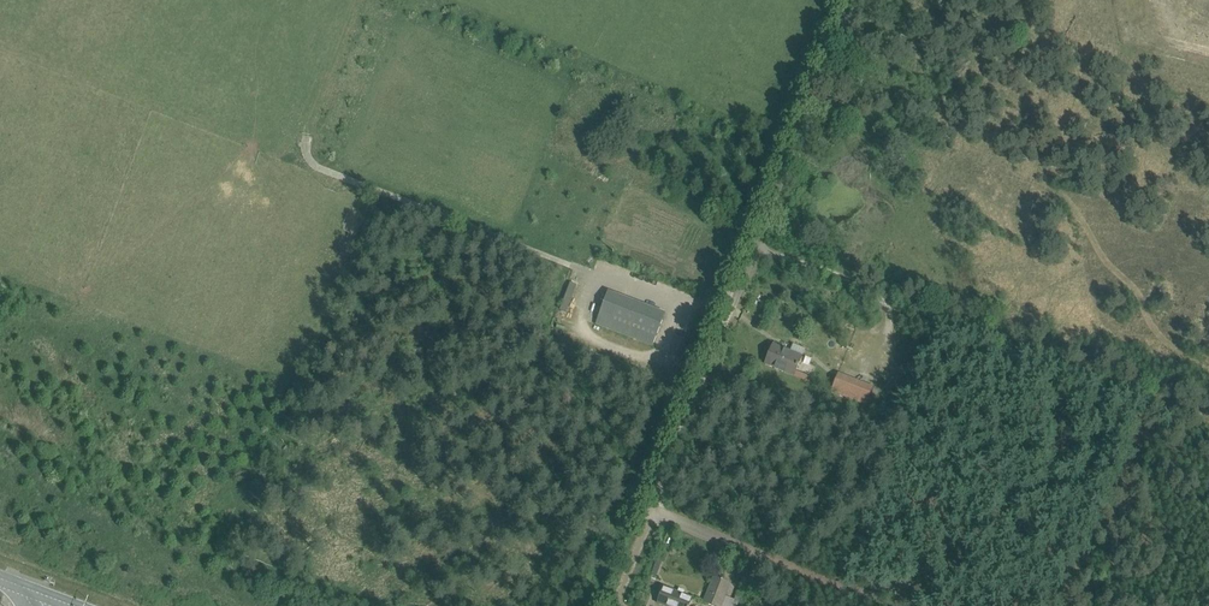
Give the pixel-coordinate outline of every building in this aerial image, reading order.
[(567,313),(575,284),(569,282),(560,311),(567,313)] [(608,292),(596,324),(653,345),(665,314),(608,292)] [(804,357),(773,345),(765,364),(796,376),(804,357)] [(832,391),(846,396),(852,380),(838,375),(832,391)] [(702,602),(713,605),(721,605),(730,582),(712,575),(702,602)] [(664,587),(658,603),(664,605),(689,605),(692,598),(683,594),(684,591),(679,589),(678,592),(664,587)]
